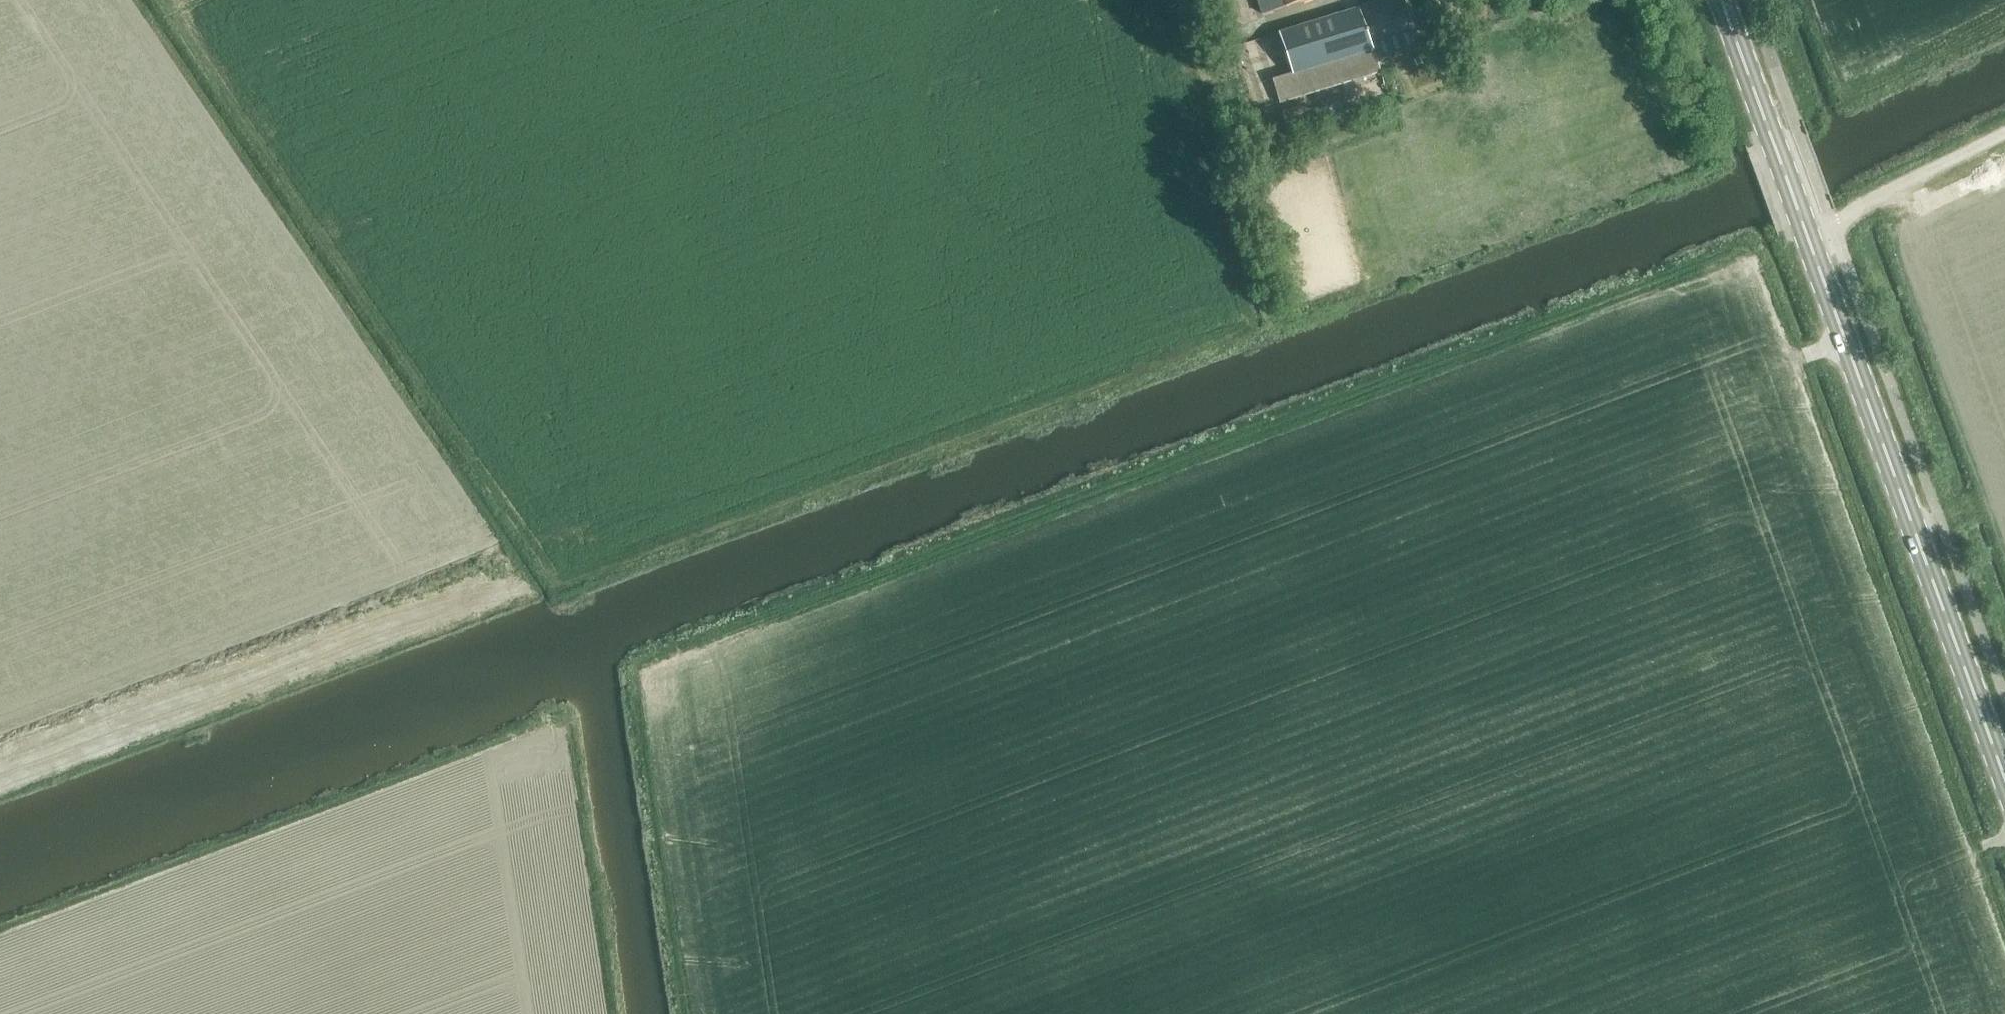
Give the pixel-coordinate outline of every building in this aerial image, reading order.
[(1261,16),(1311,0),(1256,0),(1261,16)] [(1280,100),(1380,70),(1372,45),(1414,31),(1404,0),(1386,0),(1278,35),(1289,69),(1272,74),(1280,100)]
